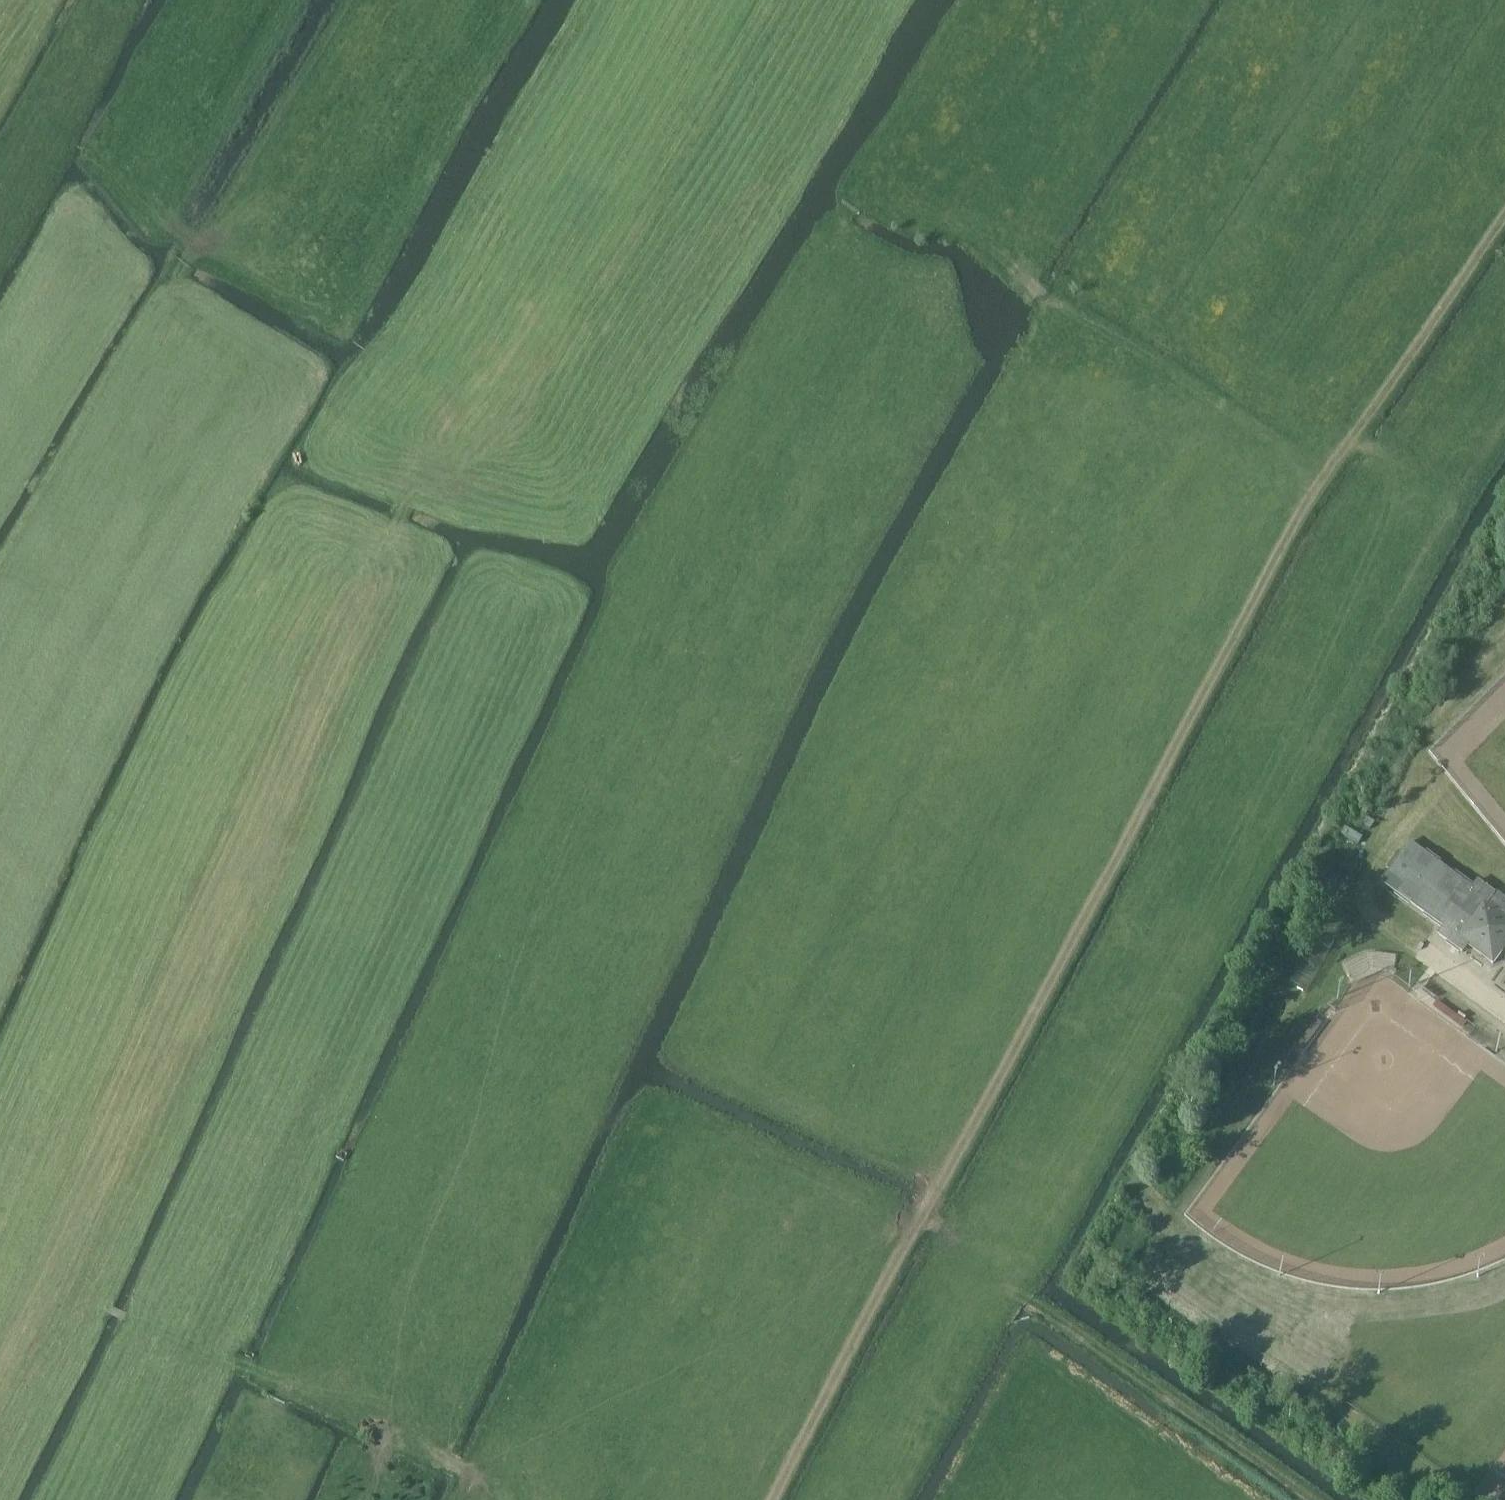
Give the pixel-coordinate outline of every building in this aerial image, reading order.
[(1410,843),(1383,881),(1445,926),(1439,934),(1463,951),(1468,943),(1493,961),(1504,945),(1504,897),(1497,891),(1495,893),(1479,881),(1474,888),(1410,843)] [(1329,891),(1334,883),(1314,871),(1309,878),(1329,891)] [(1417,985),(1411,995),(1467,1035),(1472,1027),(1417,985)] [(1333,1008),(1324,1001),(1286,1054),(1295,1061),(1333,1008)]
